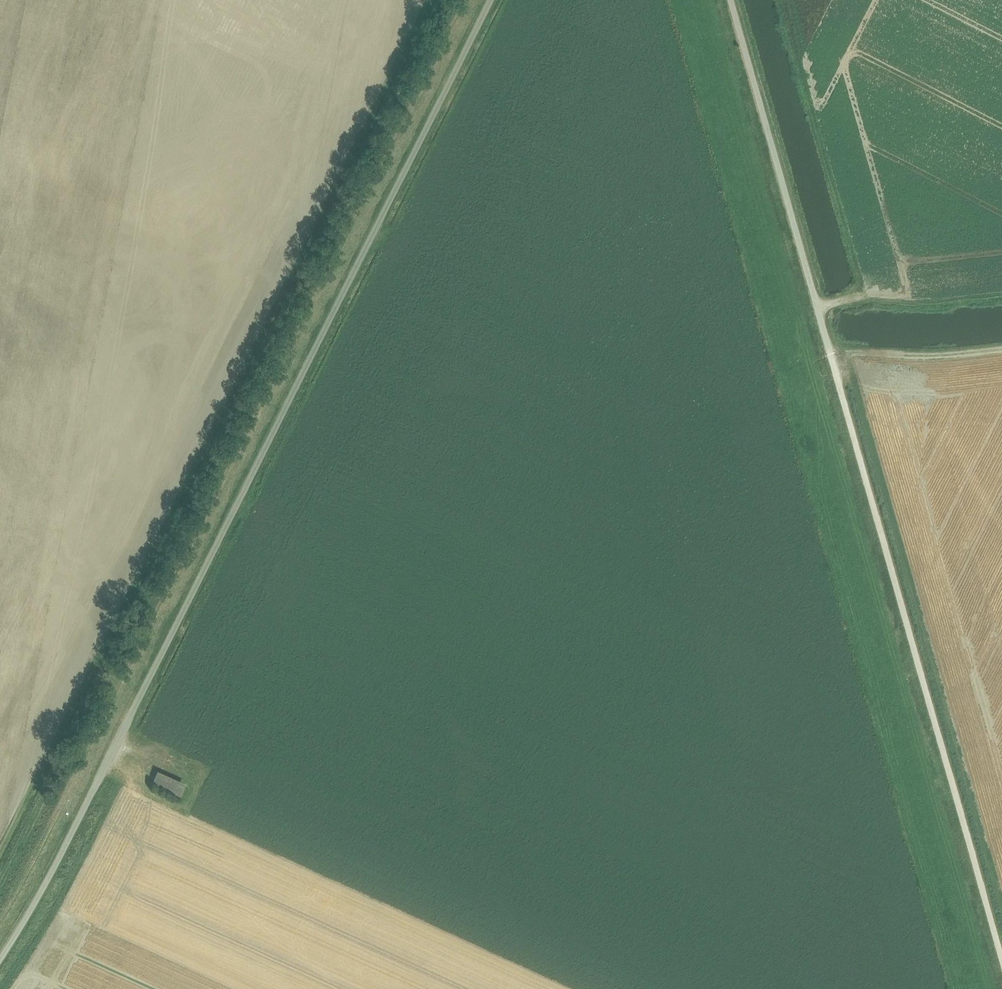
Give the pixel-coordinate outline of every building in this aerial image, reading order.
[(152,788),(180,800),(187,786),(159,773),(152,788)]
